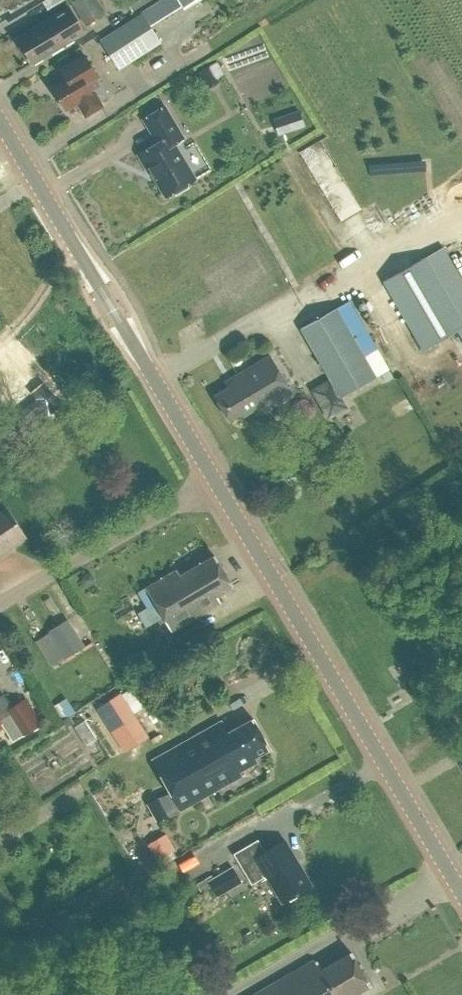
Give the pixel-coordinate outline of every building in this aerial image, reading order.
[(5,13),(7,17),(35,0),(0,0),(0,17),(5,13)] [(105,11),(98,0),(69,0),(84,24),(105,11)] [(194,0),(157,0),(140,10),(98,38),(118,68),(160,40),(150,25),(182,4),(183,7),(194,0)] [(148,0),(126,0),(132,10),(148,0)] [(32,62),(83,31),(68,6),(16,37),(22,47),(32,62)] [(84,54),(60,68),(65,76),(50,85),(64,109),(76,102),(84,115),(101,105),(99,101),(109,96),(100,80),(84,54)] [(208,87),(220,81),(211,65),(199,72),(208,87)] [(195,179),(174,144),(183,138),(164,106),(142,119),(157,143),(137,155),(148,173),(150,172),(165,197),(195,179)] [(300,110),(284,115),(289,131),(305,126),(300,110)] [(424,256),(382,280),(422,349),(461,326),(461,278),(451,258),(432,269),(424,256)] [(339,396),(342,395),(376,376),(388,368),(348,299),(299,327),(330,380),(339,396)] [(261,413),(293,395),(270,356),(231,378),(234,384),(214,396),(228,420),(240,414),(242,417),(258,407),(261,413)] [(6,509),(0,513),(0,551),(24,535),(14,521),(6,509)] [(232,585),(214,553),(179,574),(176,568),(145,586),(162,616),(157,619),(162,629),(168,626),(170,630),(219,601),(216,595),(232,585)] [(192,636),(205,628),(198,617),(187,625),(173,633),(179,642),(192,635),(192,636)] [(65,620),(48,631),(49,632),(65,657),(66,658),(83,647),(65,620)] [(52,666),(65,657),(49,632),(36,641),(52,666)] [(0,696),(0,728),(3,726),(12,740),(38,724),(22,698),(11,705),(4,694),(0,696)] [(125,751),(147,736),(120,694),(97,708),(125,751)] [(151,758),(169,791),(179,809),(240,775),(238,771),(255,761),(253,756),(269,747),(252,716),(226,731),(220,719),(151,758)] [(157,797),(167,815),(179,809),(169,791),(157,797)] [(157,821),(167,815),(157,797),(147,803),(157,821)] [(170,832),(149,840),(156,858),(177,850),(170,832)] [(264,850),(257,838),(233,852),(251,883),(265,874),(281,901),(311,883),(284,838),(264,850)] [(196,884),(202,894),(213,888),(217,895),(241,881),(232,864),(212,876),(212,875),(196,884)] [(350,950),(319,968),(313,958),(249,994),(356,994),(355,993),(370,984),(350,950)] [(391,992),(392,994),(407,994),(402,986),(391,992)]
